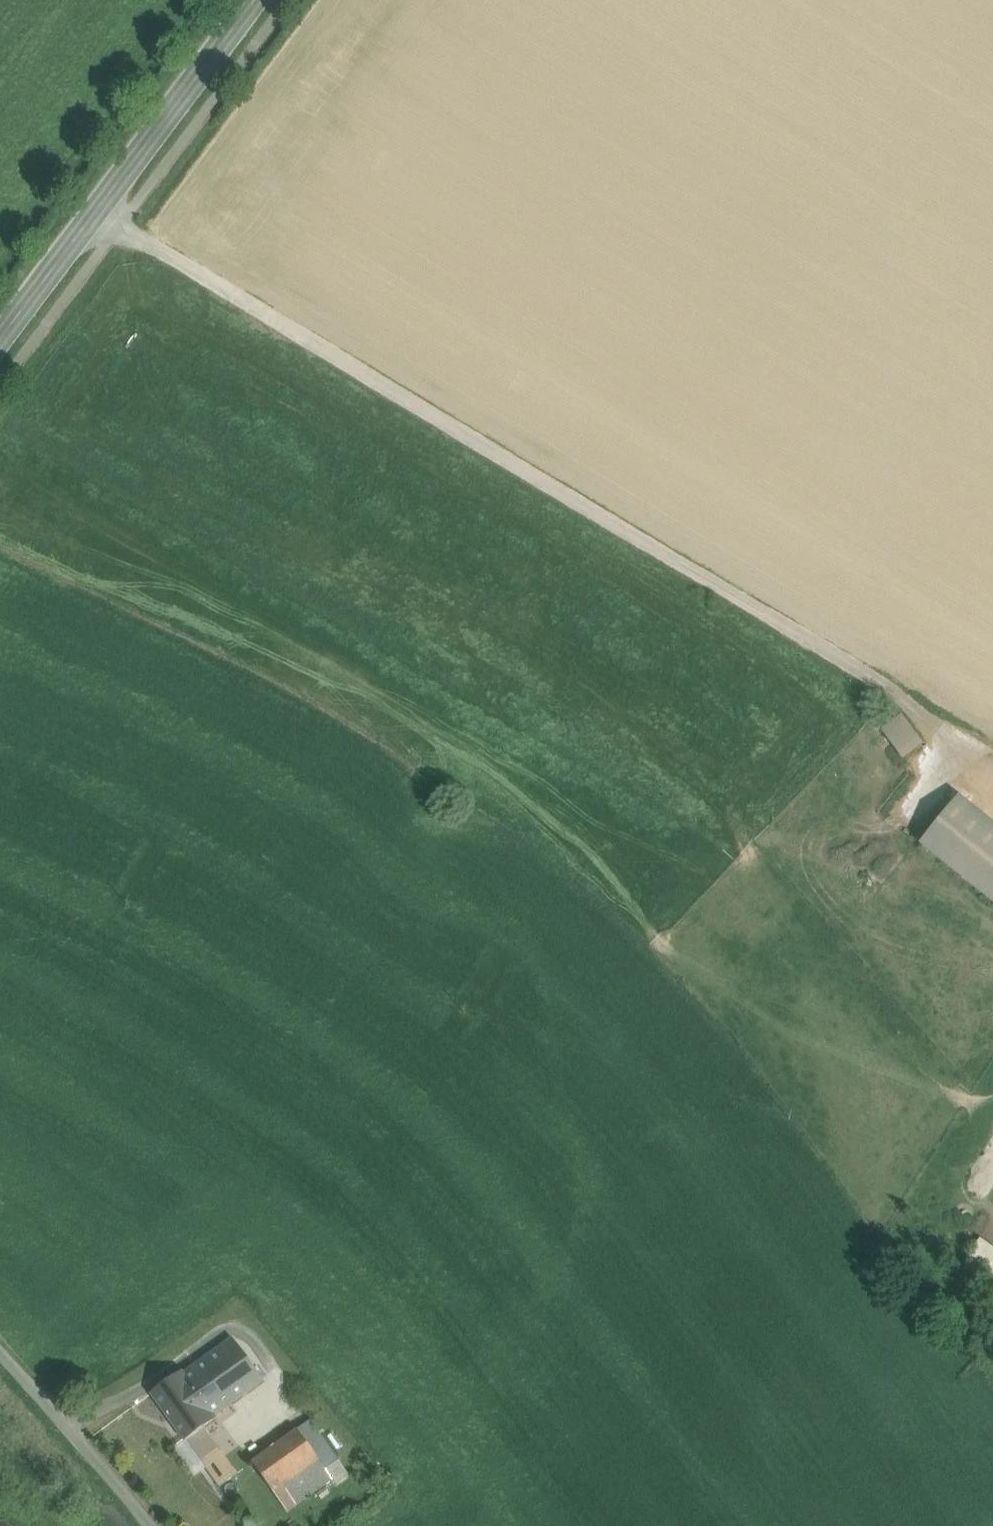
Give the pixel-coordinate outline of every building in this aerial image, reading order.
[(877,724),(900,757),(919,744),(896,710),(877,724)] [(907,843),(992,912),(992,831),(947,794),(907,843)] [(233,1340),(192,1369),(222,1411),(263,1381),(233,1340)] [(182,1373),(152,1394),(185,1440),(186,1439),(201,1460),(202,1460),(218,1449),(218,1448),(203,1427),(215,1419),(213,1417),(222,1411),(192,1369),(183,1375),(182,1373)] [(338,1461),(310,1421),(298,1430),(318,1459),(326,1469),(338,1461)] [(298,1430),(252,1463),(273,1492),(318,1459),(298,1430)] [(186,1439),(185,1440),(178,1445),(197,1472),(206,1466),(202,1460),(201,1460),(186,1439)] [(218,1448),(218,1449),(202,1460),(206,1466),(220,1486),(236,1474),(218,1448)] [(318,1459),(273,1492),(287,1512),(333,1479),(326,1469),(318,1459)]
